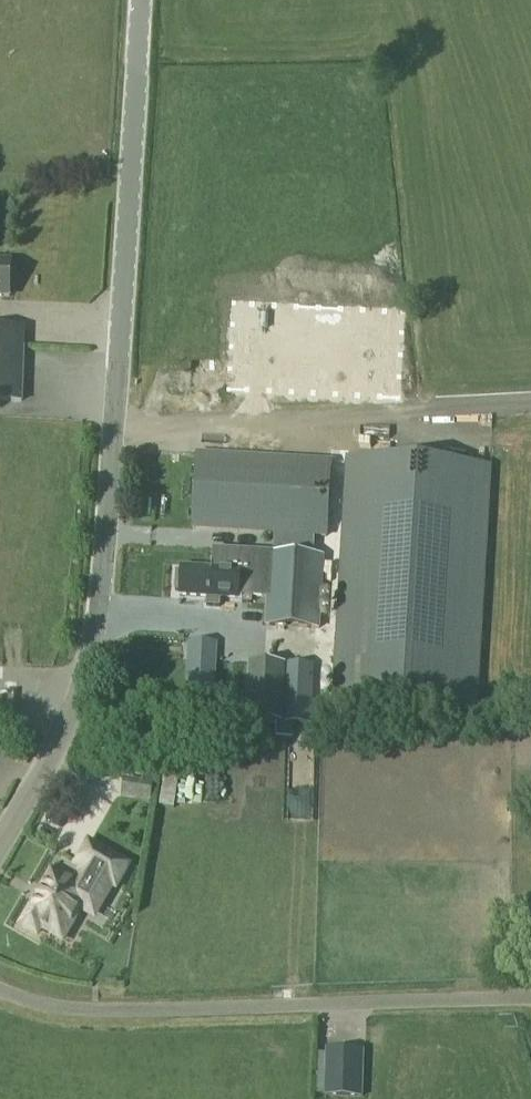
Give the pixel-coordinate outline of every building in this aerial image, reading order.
[(10,270),(0,270),(0,298),(10,298),(10,270)] [(402,311),(229,302),(225,391),(395,400),(402,311)] [(21,403),(24,329),(0,328),(0,402),(21,403)] [(197,456),(192,530),(326,538),(330,464),(197,456)] [(347,460),(333,702),(475,710),(489,469),(347,460)] [(219,600),(267,602),(269,558),(256,557),(256,554),(214,552),(212,571),(181,569),(181,574),(178,574),(176,576),(175,591),(177,593),(180,593),(180,597),(211,599),(211,604),(219,605),(219,600)] [(269,556),(265,627),(319,630),(323,559),(269,556)] [(214,708),(217,645),(189,643),(186,707),(214,708)] [(310,726),(313,667),(249,664),(246,723),(310,726)] [(45,872),(11,933),(33,945),(37,937),(61,950),(78,920),(92,928),(109,896),(113,898),(129,869),(83,843),(67,872),(74,875),(68,885),(45,872)] [(317,1098),(336,1098),(337,1061),(319,1060),(317,1098)]
